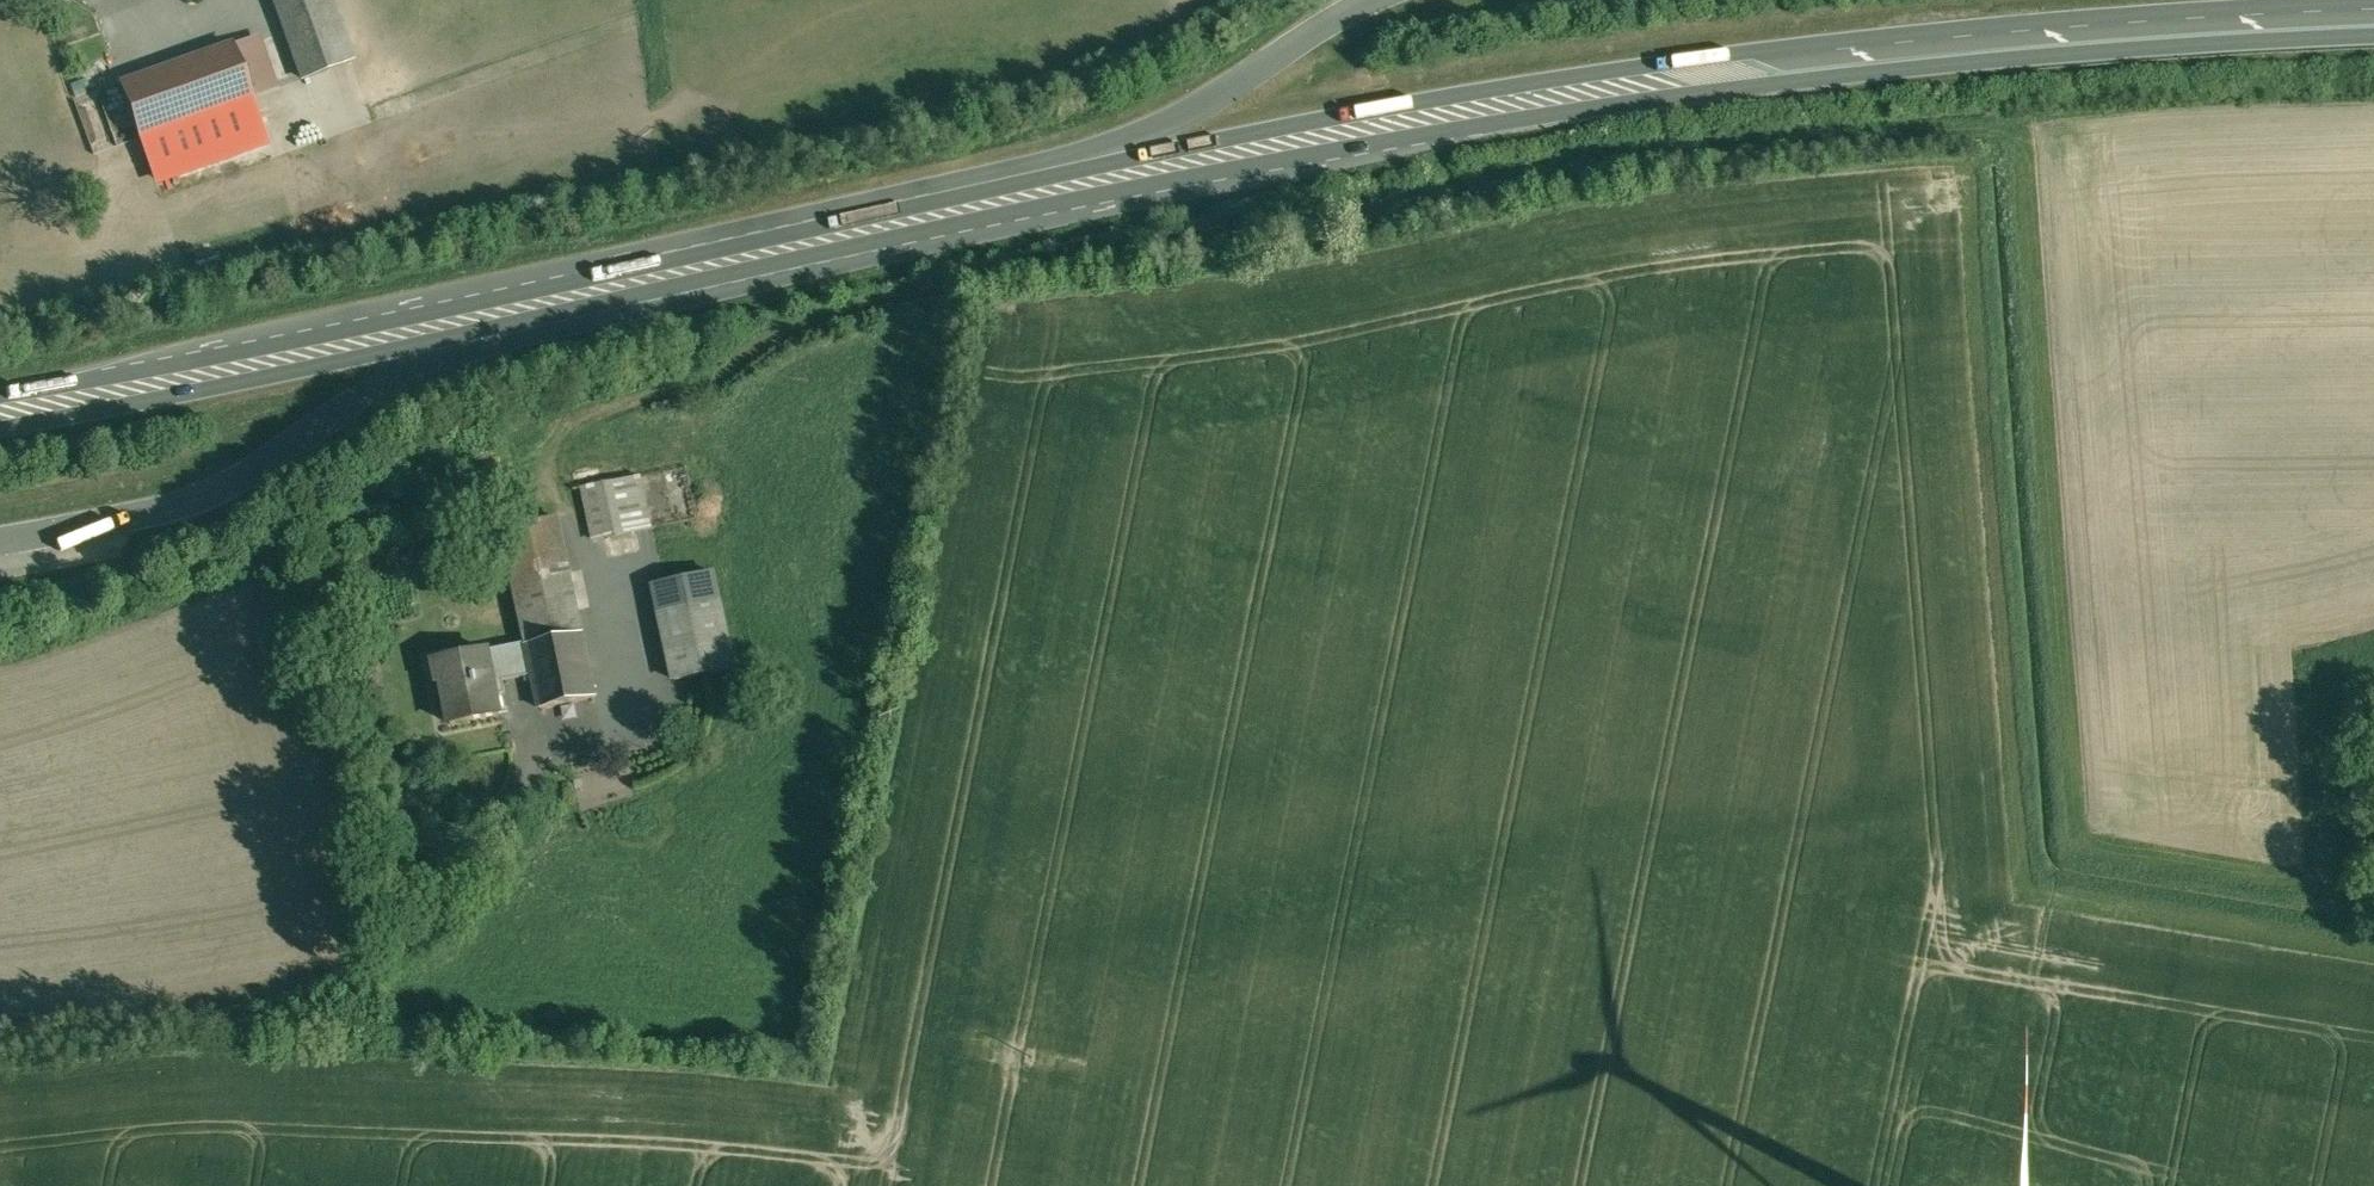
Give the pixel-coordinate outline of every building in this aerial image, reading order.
[(303,78),(350,60),(329,0),(275,0),(303,78)] [(232,43),(121,83),(151,168),(263,128),(232,43)] [(631,453),(566,465),(570,491),(583,488),(593,538),(651,527),(640,476),(635,477),(631,453)] [(557,517),(502,529),(526,642),(533,674),(540,708),(595,697),(557,517)] [(713,573),(654,585),(675,680),(733,668),(713,573)] [(526,642),(487,650),(486,649),(435,660),(440,684),(443,684),(451,723),(500,714),(496,694),(506,692),(503,680),(533,674),(526,642)]
